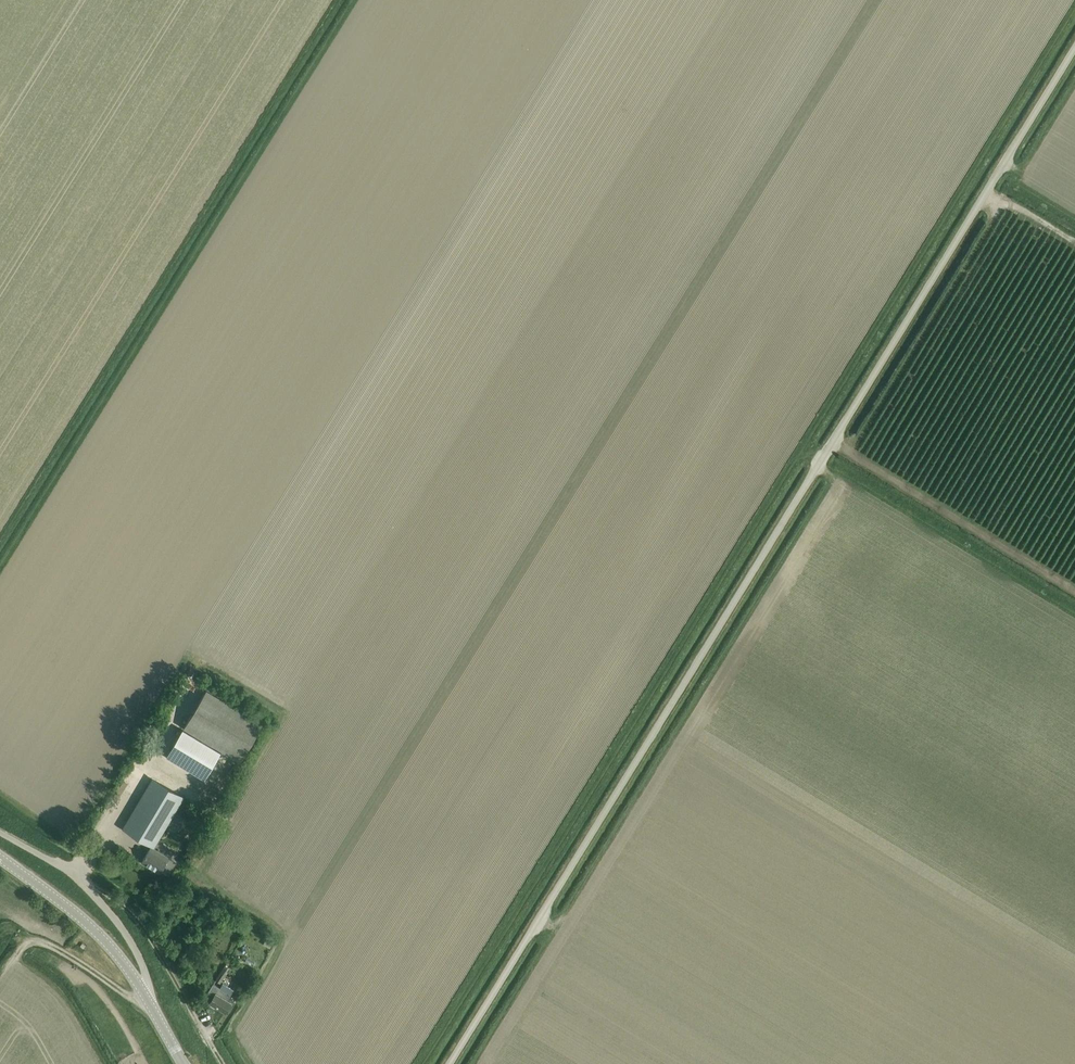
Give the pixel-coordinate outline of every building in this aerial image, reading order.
[(199,663),(190,677),(194,679),(203,665),(199,663)] [(239,761),(262,723),(206,690),(183,728),(239,761)] [(166,756),(204,779),(220,752),(182,729),(166,756)] [(153,845),(159,836),(182,797),(152,779),(123,827),(153,845)] [(168,875),(176,862),(151,846),(141,862),(159,872),(160,870),(168,875)] [(224,1012),(231,1002),(227,1000),(230,995),(218,988),(219,987),(213,983),(210,988),(205,996),(210,1000),(209,1002),(224,1012)]
